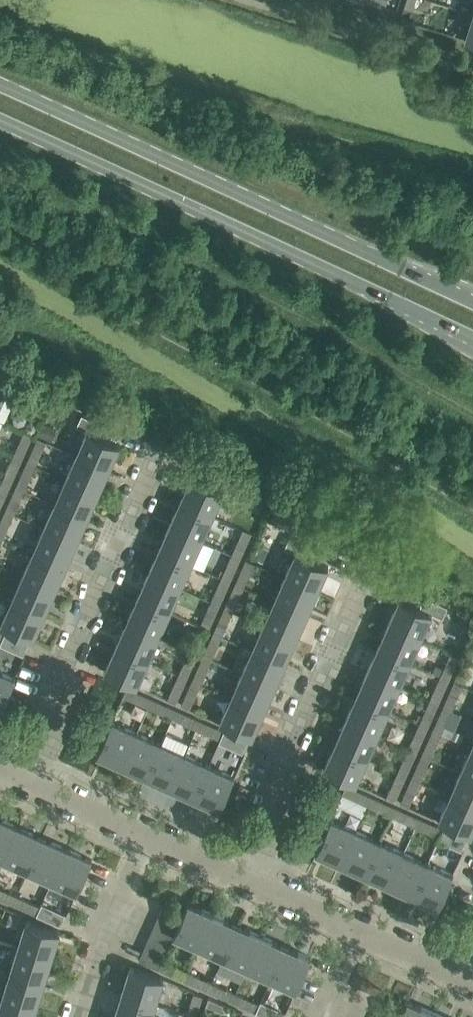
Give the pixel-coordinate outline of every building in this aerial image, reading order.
[(405,6),(401,17),(411,20),(413,13),(407,12),(409,7),(413,8),(414,6),(422,9),(425,0),(406,0),(405,6)] [(5,393),(17,398),(21,387),(0,377),(0,404),(5,393)] [(88,429),(77,454),(109,469),(120,443),(117,442),(100,435),(105,424),(82,414),(77,425),(88,429)] [(23,459),(33,435),(24,431),(14,455),(23,459)] [(38,437),(27,461),(36,465),(47,441),(38,437)] [(98,493),(109,469),(77,454),(66,478),(98,493)] [(12,483),(23,459),(14,455),(3,479),(12,483)] [(26,489),(36,465),(27,461),(16,485),(26,489)] [(192,475),(181,500),(213,514),(224,490),(235,495),(240,484),(217,474),(212,484),(195,477),(192,475)] [(88,517),(98,493),(66,478),(55,502),(88,517)] [(12,483),(3,479),(0,485),(0,507),(1,507),(12,483)] [(15,513),(26,489),(16,485),(6,509),(15,513)] [(213,514),(181,500),(170,524),(202,538),(213,514)] [(77,541),(88,517),(55,502),(45,526),(77,541)] [(15,513),(6,509),(0,522),(0,536),(4,538),(15,513)] [(202,538),(170,524),(159,548),(192,562),(202,538)] [(66,565),(77,541),(45,526),(34,551),(66,565)] [(241,556),(252,532),(243,528),(232,552),(241,556)] [(296,551),(285,575),(318,590),(329,565),(325,563),(325,564),(309,556),(313,546),(290,536),(285,547),(296,551)] [(192,562),(159,548),(149,572),(181,586),(192,562)] [(56,589),(66,565),(34,551),(23,575),(56,589)] [(230,580),(241,556),(232,552),(222,577),(230,580)] [(244,586),(255,562),(246,558),(235,582),(244,586)] [(171,610),(181,586),(149,572),(138,596),(171,610)] [(45,613),(56,589),(23,575),(12,599),(45,613)] [(307,614),(318,590),(285,575),(275,600),(307,614)] [(220,605),(230,580),(222,577),(211,601),(220,605)] [(234,610),(244,586),(235,582),(225,607),(234,610)] [(400,597),(389,622),(422,636),(432,612),(443,617),(448,606),(425,595),(420,606),(404,599),(404,598),(400,597)] [(171,610),(138,596),(127,620),(160,635),(171,610)] [(33,639),(45,613),(12,599),(1,624),(5,626),(5,625),(30,637),(33,639)] [(296,638),(307,614),(275,600),(264,623),(296,638)] [(209,629),(220,605),(211,601),(200,625),(209,629)] [(223,635),(234,610),(225,607),(214,631),(223,635)] [(160,635),(127,620),(116,645),(149,659),(160,635)] [(422,636),(389,622),(378,646),(411,661),(422,636)] [(286,662),(296,638),(264,623),(253,647),(286,662)] [(198,653),(209,629),(200,625),(189,649),(198,653)] [(212,659),(223,635),(214,631),(203,656),(212,659)] [(24,654),(29,643),(5,632),(2,641),(1,643),(24,654)] [(149,659),(116,645),(105,671),(109,672),(134,683),(137,685),(149,659)] [(411,661),(378,646),(368,670),(400,685),(411,661)] [(275,686),(286,662),(253,647),(243,671),(275,686)] [(187,678),(198,653),(189,649),(179,674),(187,678)] [(452,650),(441,674),(449,678),(460,654),(452,650)] [(201,684),(212,659),(203,656),(192,680),(201,684)] [(400,685),(368,670),(357,695),(389,709),(400,685)] [(15,678),(0,671),(0,710),(1,710),(3,707),(2,706),(14,681),(16,678),(15,678)] [(264,710),(275,686),(243,671),(232,696),(264,710)] [(177,702),(187,678),(179,674),(168,698),(177,702)] [(439,703),(449,678),(441,674),(430,699),(439,703)] [(191,708),(201,684),(192,680),(182,704),(191,708)] [(463,684),(455,680),(444,705),(453,708),(463,684)] [(127,687),(123,695),(148,706),(151,697),(127,687)] [(389,709),(357,695),(346,719),(379,733),(389,709)] [(253,736),(264,710),(232,696),(220,722),(224,724),(224,723),(249,734),(249,735),(253,736)] [(176,708),(151,697),(148,706),(172,717),(176,708)] [(428,727),(439,703),(430,699),(419,723),(428,727)] [(462,713),(453,708),(444,705),(433,729),(442,733),(445,725),(447,721),(457,725),(462,713)] [(200,719),(176,708),(172,717),(196,728),(200,719)] [(224,730),(200,719),(196,728),(221,738),(224,730)] [(379,733),(346,719),(335,743),(368,758),(379,733)] [(122,764),(136,732),(112,721),(110,724),(99,749),(97,753),(122,764)] [(417,751),(428,727),(419,723),(408,747),(417,751)] [(445,725),(442,733),(461,741),(465,733),(445,725)] [(435,749),(442,733),(433,729),(422,753),(431,757),(439,761),(442,753),(435,749)] [(224,730),(221,738),(219,741),(243,751),(248,740),(224,730)] [(147,775),(160,742),(136,732),(122,764),(147,775)] [(171,786),(185,754),(160,742),(147,775),(171,786)] [(368,758),(335,743),(324,768),(328,770),(328,769),(353,781),(357,783),(368,758)] [(472,746),(461,770),(472,775),(472,746)] [(406,775),(417,751),(408,747),(398,772),(406,775)] [(420,782),(431,757),(422,753),(412,778),(420,782)] [(195,797),(208,764),(185,754),(171,786),(195,797)] [(235,776),(208,764),(195,797),(220,808),(222,804),(221,804),(233,779),(235,776)] [(461,770),(450,794),(472,804),(472,775),(461,770)] [(396,800),(406,775),(398,772),(387,796),(396,800)] [(410,806),(420,782),(412,778),(401,802),(410,806)] [(343,793),(367,803),(371,795),(346,784),(343,793)] [(472,831),(472,804),(450,794),(439,820),(443,821),(468,832),(472,834),(472,831)] [(395,806),(371,795),(367,803),(391,814),(395,806)] [(395,806),(391,814),(404,820),(398,834),(410,839),(416,825),(419,817),(395,806)] [(18,826),(0,817),(0,856),(4,858),(18,826)] [(444,828),(419,817),(416,825),(440,836),(444,828)] [(342,862),(356,829),(331,818),(329,822),(318,847),(316,851),(342,862)] [(28,868),(42,836),(18,826),(4,858),(28,868)] [(462,849),(467,838),(444,828),(440,836),(439,839),(447,842),(462,849)] [(366,873),(380,840),(356,829),(342,862),(366,873)] [(52,879),(66,847),(42,836),(28,868),(52,879)] [(390,883),(404,851),(380,840),(366,873),(390,883)] [(92,858),(66,847),(52,879),(78,891),(79,887),(90,862),(91,862),(92,858)] [(413,894),(428,862),(404,851),(390,883),(413,894)] [(454,873),(453,873),(428,862),(413,894),(439,906),(441,902),(452,877),(454,873)] [(0,886),(0,897),(12,902),(16,893),(0,886)] [(42,904),(16,893),(12,902),(38,913),(42,904)] [(200,944),(214,913),(188,901),(187,905),(183,915),(178,926),(175,933),(200,944)] [(42,903),(42,904),(38,913),(61,924),(66,913),(42,903)] [(178,926),(183,915),(163,907),(158,917),(178,926)] [(224,955),(239,924),(214,913),(200,944),(224,955)] [(175,933),(178,926),(158,917),(153,927),(173,936),(175,933)] [(52,956),(61,930),(57,928),(57,929),(30,921),(31,920),(27,919),(19,945),(52,956)] [(248,966),(262,934),(239,924),(224,955),(248,966)] [(168,947),(173,936),(153,927),(149,938),(168,947)] [(271,977),(286,945),(262,934),(248,966),(271,977)] [(164,957),(168,947),(149,938),(144,948),(164,957)] [(45,981),(52,956),(19,945),(11,971),(45,981)] [(311,956),(286,945),(271,977),(297,989),(299,985),(298,985),(309,960),(310,960),(311,956)] [(163,959),(164,957),(144,948),(139,959),(159,967),(163,959)] [(187,970),(163,959),(159,967),(183,978),(187,970)] [(160,975),(135,968),(134,967),(130,966),(122,992),(156,1003),(164,976),(161,975),(160,975)] [(211,981),(187,970),(183,978),(208,989),(211,981)] [(37,1007),(45,981),(11,971),(3,996),(37,1007)] [(235,991),(211,981),(208,989),(232,1000),(235,991)] [(260,1002),(235,991),(232,1000),(256,1011),(260,1002)] [(156,1003),(122,992),(114,1016),(152,1016),(156,1003)] [(195,992),(189,1013),(198,1016),(204,995),(195,992)] [(37,1007),(3,996),(0,1005),(0,1016),(33,1016),(37,1007)] [(209,996),(206,1003),(221,1009),(224,1003),(209,996)] [(433,1011),(408,999),(406,1003),(402,1013),(400,1016),(430,1016),(433,1011)] [(260,1002),(256,1011),(270,1016),(283,1016),(286,1011),(261,1000),(260,1002)] [(402,1013),(382,1005),(377,1015),(381,1016),(400,1016),(402,1013)]
